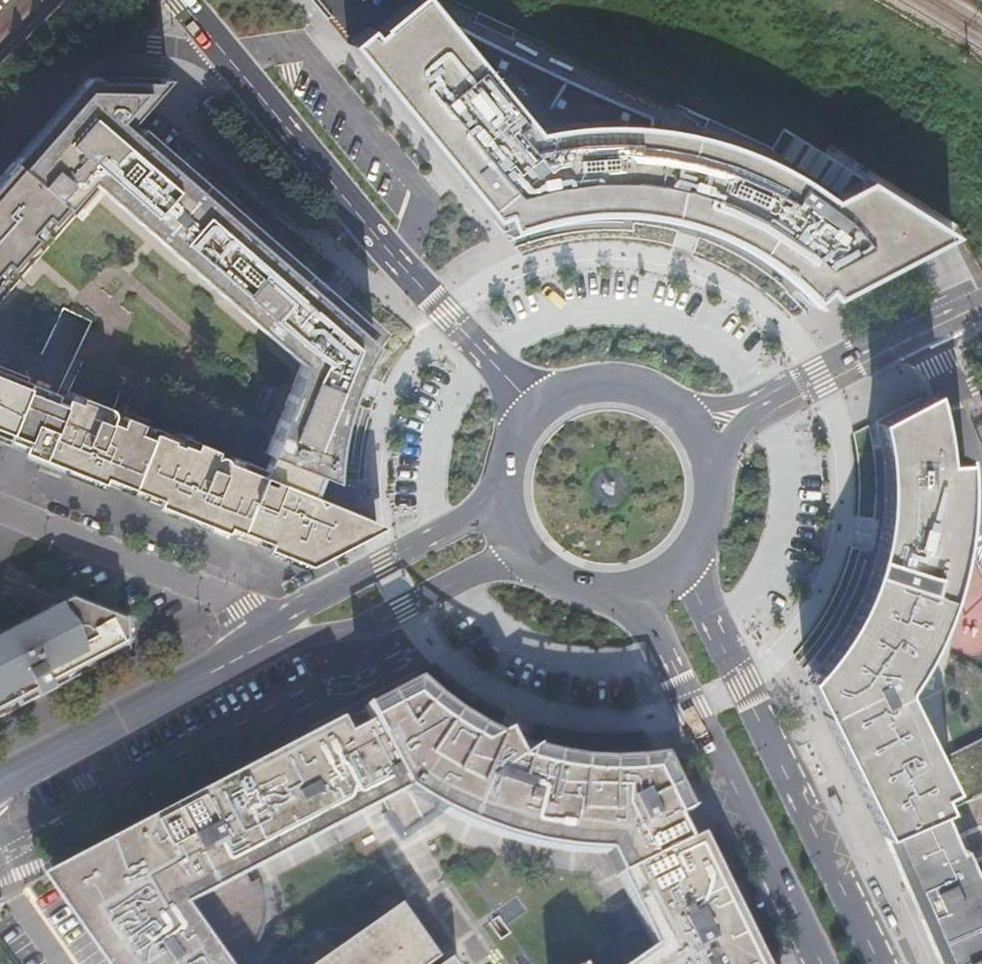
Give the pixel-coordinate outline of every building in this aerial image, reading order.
[(390,53),(369,70),(513,245),(525,242),(528,251),(549,246),(568,242),(586,240),(613,239),(624,239),(639,239),(673,244),(690,250),(705,257),(720,263),(752,283),(765,293),(789,314),(797,306),(804,312),(923,248),(968,224),(877,169),(843,187),(821,176),(788,153),(766,144),(730,131),(701,123),(677,119),(652,117),(626,114),(585,117),(546,120),(445,16),(401,52),(402,54),(395,59),(390,53)] [(126,130),(168,79),(84,80),(0,176),(0,314),(3,311),(119,193),(122,196),(126,200),(301,369),(266,457),(269,458),(324,480),(335,485),(337,456),(341,436),(347,415),(357,388),(364,371),(375,351),(380,344),(371,336),(376,331),(164,152),(156,145),(151,151),(126,130)] [(10,444),(38,379),(0,363),(0,440),(10,444)] [(71,391),(38,379),(10,444),(38,455),(45,458),(47,459),(61,424),(75,393),(71,391)] [(883,836),(981,792),(981,730),(933,750),(904,681),(917,662),(935,631),(947,603),(957,562),(966,510),(966,498),(965,459),(955,460),(945,461),(943,440),(941,426),(937,408),(932,392),(891,413),(899,456),(902,497),(901,506),(897,536),(885,579),(876,603),(867,623),(861,633),(847,656),(813,695),(820,709),(824,707),(826,712),(823,714),(883,836)] [(196,450),(154,433),(156,427),(75,393),(61,424),(47,459),(54,462),(73,469),(186,516),(241,538),(306,563),(378,524),(316,499),(261,477),(263,472),(199,445),(196,450)] [(891,412),(875,422),(881,444),(883,466),(884,490),(882,525),(876,552),(864,589),(848,626),(823,661),(806,679),(814,695),(827,678),(841,662),(848,654),(854,644),(866,625),(874,607),(881,588),(885,579),(886,574),(888,570),(893,551),(897,536),(898,524),(902,497),(901,489),(900,465),(899,456),(897,444),(891,412)] [(263,472),(261,477),(316,499),(320,490),(324,480),(269,458),(264,468),(263,472)] [(32,699),(36,706),(50,698),(63,692),(59,685),(122,653),(119,622),(68,605),(0,639),(0,716),(32,699)] [(756,952),(687,813),(673,820),(651,774),(619,777),(581,776),(550,772),(533,767),(522,744),(500,756),(483,749),(451,731),(421,709),(412,700),(368,723),(361,710),(45,875),(106,963),(222,963),(182,906),(380,804),(386,813),(381,816),(400,842),(438,815),(473,831),(510,843),(529,848),(551,852),(572,855),(589,856),(605,856),(651,948),(629,963),(740,963),(756,952)] [(883,836),(905,886),(939,963),(981,963),(981,792),(883,836)] [(433,961),(395,908),(315,963),(429,963),(433,961)] [(740,963),(764,963),(756,952),(740,963)]
